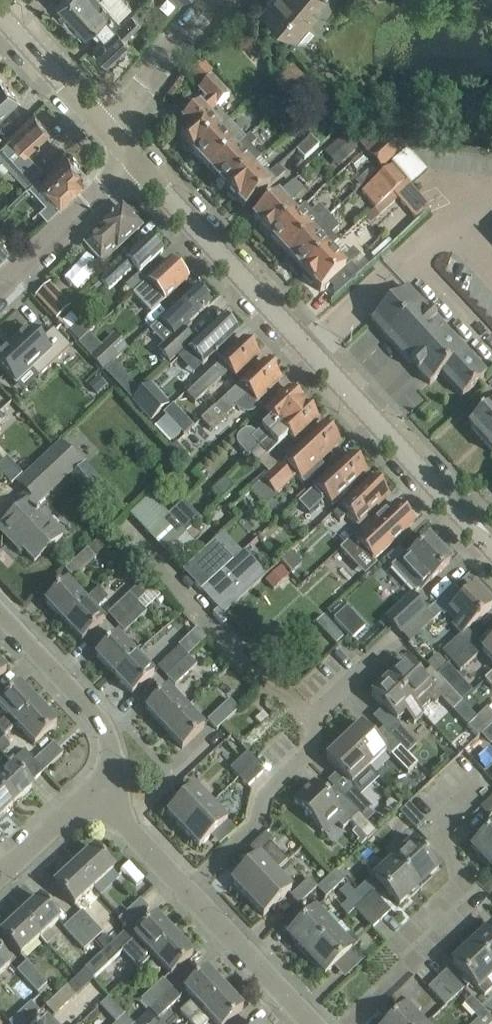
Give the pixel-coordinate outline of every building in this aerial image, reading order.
[(69,20),(85,6),(86,7),(93,0),(58,0),(54,3),(69,20)] [(69,20),(81,33),(89,26),(99,37),(112,24),(119,18),(131,6),(126,0),(93,0),(86,7),(85,6),(69,20)] [(322,0),(268,0),(260,9),(275,22),(297,41),(297,40),(302,44),(314,30),(309,26),(319,15),(313,10),(322,0)] [(125,36),(144,19),(135,10),(109,33),(94,47),(108,62),(130,41),(125,36)] [(10,87),(0,77),(0,96),(10,87)] [(194,154),(219,131),(229,122),(217,108),(229,97),(212,78),(199,90),(207,99),(200,106),(199,106),(182,121),(184,123),(179,128),(185,135),(180,140),(194,154)] [(4,111),(19,97),(10,87),(0,97),(0,114),(4,111)] [(333,115),(343,125),(349,120),(339,110),(333,115)] [(0,147),(0,160),(2,158),(26,184),(43,168),(32,155),(31,156),(27,151),(50,130),(35,113),(21,127),(0,147)] [(194,154),(210,171),(249,136),(249,135),(245,139),(229,122),(219,131),(194,154)] [(345,133),(336,142),(349,155),(358,147),(345,133)] [(296,149),(305,158),(320,145),(311,135),(296,149)] [(249,136),(210,171),(227,189),(251,167),(261,157),(251,147),(256,142),(249,136)] [(357,144),(382,168),(410,143),(383,140),(375,147),(371,143),(370,144),(363,138),(357,144)] [(409,148),(392,163),(411,185),(428,170),(409,148)] [(51,190),(42,198),(46,201),(39,207),(47,216),(62,202),(61,200),(70,192),(68,190),(84,175),(77,168),(79,166),(67,153),(40,178),(51,190)] [(251,167),(227,189),(245,209),(260,196),(284,174),(278,166),(263,180),(251,167)] [(375,208),(405,181),(391,167),(362,193),(375,208)] [(405,181),(393,192),(393,193),(398,198),(417,219),(429,209),(405,181)] [(253,218),(271,237),(295,214),(285,203),(299,190),(292,182),(268,204),(253,218)] [(7,203),(16,213),(35,196),(26,186),(7,203)] [(271,237),(287,255),(329,216),(319,205),(312,211),(306,204),(295,214),(271,237)] [(92,248),(101,257),(114,245),(117,249),(140,227),(134,221),(135,221),(123,208),(86,242),(92,248)] [(287,255),(304,273),(339,241),(332,233),(339,227),(329,216),(287,255)] [(149,236),(101,281),(110,290),(134,268),(139,274),(164,251),(149,236)] [(10,250),(0,239),(0,259),(10,250)] [(339,241),(304,273),(321,291),(328,284),(338,294),(360,274),(351,264),(360,256),(353,248),(349,252),(339,241)] [(134,295),(152,314),(174,292),(188,279),(171,260),(156,273),(134,295)] [(36,295),(50,310),(58,318),(71,305),(50,282),(36,295)] [(174,334),(158,349),(169,361),(179,351),(192,339),(184,331),(191,325),(189,323),(211,303),(208,300),(210,298),(201,288),(199,290),(196,287),(161,320),(174,334)] [(371,321),(430,384),(442,373),(463,396),(487,373),(407,288),(371,321)] [(188,349),(204,365),(223,346),(238,332),(223,316),(188,349)] [(70,331),(80,342),(95,327),(85,317),(70,331)] [(0,355),(0,367),(16,384),(31,370),(39,378),(71,348),(54,329),(42,340),(30,327),(0,355)] [(90,356),(104,371),(114,362),(129,348),(114,333),(90,356)] [(230,353),(188,394),(197,404),(230,373),(235,378),(245,369),(260,356),(245,340),(230,353)] [(114,362),(104,371),(113,380),(122,372),(114,362)] [(260,405),(257,401),(266,392),(281,379),(266,362),(242,384),(241,383),(226,396),(202,420),(213,432),(227,419),(226,418),(238,406),(241,409),(248,412),(255,411),(260,405)] [(99,377),(90,385),(97,393),(106,385),(99,377)] [(131,382),(122,390),(131,399),(140,391),(131,382)] [(132,401),(151,421),(169,403),(150,384),(132,401)] [(260,447),(260,448),(306,405),(290,389),(266,411),(273,419),(258,434),(251,429),(246,429),(242,432),(238,436),(238,439),(238,442),(239,445),(250,457),(260,447)] [(469,426),(491,451),(491,404),(469,426)] [(260,448),(268,456),(289,436),(295,442),(304,433),(319,420),(306,405),(260,448)] [(167,416),(155,428),(170,444),(183,432),(167,416)] [(286,460),(281,465),(293,478),(296,476),(303,484),(323,466),(319,462),(325,456),(340,442),(324,425),(303,444),(286,460)] [(176,442),(171,447),(184,460),(188,456),(176,442)] [(22,498),(27,503),(33,509),(81,465),(62,444),(33,469),(19,483),(28,493),(22,498)] [(347,491),(367,472),(351,454),(336,468),(299,503),(310,514),(324,501),(323,500),(324,498),(333,507),(349,493),(347,491)] [(0,465),(0,470),(12,483),(22,474),(7,458),(0,465)] [(264,480),(263,482),(276,496),(294,479),(293,478),(281,465),(278,467),(270,475),(264,480)] [(334,514),(341,521),(348,514),(358,525),(375,509),(389,495),(373,477),(358,491),(334,514)] [(151,495),(130,514),(148,534),(169,514),(151,495)] [(27,503),(0,528),(0,530),(11,541),(14,538),(35,561),(50,548),(63,535),(52,523),(49,526),(33,509),(27,503)] [(348,544),(341,550),(352,561),(364,550),(374,560),(390,545),(414,522),(412,520),(415,518),(406,509),(404,511),(398,504),(387,514),(385,511),(370,525),(357,537),(357,536),(348,544)] [(169,514),(148,534),(165,552),(187,532),(193,526),(176,508),(169,514)] [(106,532),(66,569),(75,579),(97,558),(95,557),(114,539),(106,532)] [(400,545),(387,557),(394,565),(392,566),(416,593),(431,579),(431,580),(451,561),(430,539),(411,556),(407,552),(400,545)] [(214,540),(183,570),(202,590),(233,561),(214,540)] [(233,561),(202,590),(210,599),(224,614),(267,574),(245,550),(233,561)] [(46,603),(64,622),(86,601),(68,582),(46,603)] [(86,601),(64,622),(82,641),(104,621),(95,611),(108,598),(100,588),(86,601)] [(471,644),(477,639),(468,629),(491,607),(491,606),(475,588),(450,610),(459,620),(453,625),(461,634),(443,651),(452,662),(471,644)] [(130,593),(108,614),(117,623),(138,602),(130,593)] [(386,618),(401,634),(427,610),(412,594),(386,618)] [(289,619),(302,633),(322,615),(308,601),(289,619)] [(138,602),(117,623),(125,632),(147,611),(138,602)] [(337,616),(334,619),(354,638),(356,636),(366,626),(347,606),(337,616)] [(433,606),(425,613),(433,621),(441,614),(433,606)] [(96,656),(114,676),(136,655),(118,635),(110,642),(96,656)] [(481,651),(491,663),(491,641),(481,651)] [(471,644),(452,662),(461,671),(479,653),(471,644)] [(159,667),(168,676),(189,656),(181,646),(159,667)] [(136,655),(114,676),(132,695),(147,681),(154,674),(136,655)] [(189,656),(168,676),(176,685),(198,665),(189,656)] [(406,662),(389,678),(424,715),(425,714),(421,710),(432,699),(436,702),(441,698),(453,711),(463,702),(445,683),(435,692),(433,689),(432,689),(406,662)] [(448,665),(438,675),(444,683),(455,673),(448,665)] [(424,715),(389,678),(372,694),(398,722),(406,714),(416,723),(424,715)] [(17,725),(39,704),(20,685),(0,704),(0,707),(8,716),(0,723),(0,729),(6,735),(16,725),(17,725)] [(146,709),(164,729),(186,708),(168,689),(146,709)] [(208,720),(209,721),(217,729),(239,709),(230,699),(208,720)] [(39,704),(17,725),(35,745),(57,724),(39,704)] [(186,708),(164,729),(183,748),(205,727),(186,708)] [(478,738),(491,724),(491,712),(488,708),(468,727),(478,738)] [(361,725),(344,741),(370,768),(387,752),(361,725)] [(390,735),(400,746),(418,764),(409,753),(417,745),(399,726),(390,735)] [(370,768),(344,741),(327,757),(353,785),(370,768)] [(54,743),(35,760),(35,761),(44,771),(64,753),(54,743)] [(418,764),(400,746),(391,755),(409,773),(418,764)] [(0,777),(0,790),(14,805),(34,787),(30,784),(44,771),(35,761),(35,760),(25,750),(16,759),(13,757),(8,762),(12,766),(0,777)] [(248,752),(240,760),(257,778),(265,770),(248,752)] [(240,760),(231,769),(248,787),(257,778),(240,760)] [(345,798),(347,801),(338,809),(314,783),(295,802),(322,830),(334,818),(343,828),(350,821),(357,828),(353,832),(359,838),(357,840),(361,845),(367,839),(368,840),(377,832),(372,826),(345,798)] [(167,813),(184,830),(212,804),(196,787),(167,813)] [(355,789),(345,798),(372,826),(379,819),(370,810),(372,807),(355,789)] [(14,805),(0,790),(0,818),(14,805)] [(490,817),(491,815),(491,797),(481,808),(490,817)] [(236,830),(212,804),(184,830),(200,847),(218,830),(226,839),(236,830)] [(401,812),(418,831),(427,822),(410,804),(401,812)] [(491,867),(491,865),(491,828),(472,847),(491,867)] [(232,882),(248,898),(276,872),(288,860),(272,844),(274,842),(266,833),(248,850),(256,859),(232,882)] [(405,850),(394,861),(419,887),(439,868),(408,835),(398,843),(405,850)] [(94,848),(74,866),(95,888),(114,870),(94,848)] [(419,887),(394,861),(384,870),(377,863),(368,871),(400,905),(419,887)] [(95,888),(74,866),(55,884),(75,906),(95,888)] [(292,896),(300,904),(318,888),(327,897),(345,880),(336,870),(318,887),(310,878),(292,896)] [(276,872),(248,898),(264,916),(292,889),(276,872)] [(374,892),(365,901),(382,919),(391,911),(374,892)] [(40,897),(20,915),(42,939),(61,921),(40,897)] [(119,920),(128,929),(142,916),(150,908),(141,899),(119,920)] [(365,901),(355,909),(373,928),(382,919),(365,901)] [(289,935),(307,955),(334,930),(324,919),(331,912),(323,904),(289,935)] [(83,911),(74,920),(94,942),(104,933),(83,911)] [(42,939),(20,915),(1,933),(22,957),(42,939)] [(120,937),(106,950),(85,969),(94,978),(123,952),(139,969),(175,935),(157,915),(149,923),(142,916),(128,929),(120,937)] [(94,942),(74,920),(65,929),(85,950),(94,942)] [(334,930),(307,955),(325,974),(359,943),(351,934),(352,933),(342,922),(334,930)] [(473,944),(491,964),(491,925),(473,944)] [(193,954),(175,935),(139,969),(153,956),(171,975),(193,954)] [(473,944),(453,962),(485,996),(491,990),(491,986),(487,981),(491,976),(491,964),(473,944)] [(11,965),(0,952),(0,975),(11,965)] [(19,972),(39,993),(48,985),(28,963),(19,972)] [(180,1011),(190,1022),(225,988),(207,969),(185,990),(193,999),(180,1011)] [(447,970),(438,979),(455,998),(464,989),(447,970)] [(455,998),(438,979),(428,988),(446,1006),(455,998)] [(142,1001),(151,1010),(172,989),(164,980),(142,1001)] [(46,1006),(55,1016),(77,996),(68,986),(46,1006)] [(190,1022),(192,1023),(206,1023),(212,1019),(217,1023),(226,1023),(243,1008),(225,988),(190,1022)] [(172,989),(151,1010),(159,1019),(181,998),(172,989)] [(414,1016),(421,1009),(413,1000),(388,1023),(422,1023),(414,1016)] [(10,1022),(11,1023),(27,1023),(40,1012),(31,1002),(10,1022)] [(474,1023),(491,1023),(491,1018),(486,1013),(474,1023)] [(126,1016),(117,1023),(134,1023),(126,1016)]
